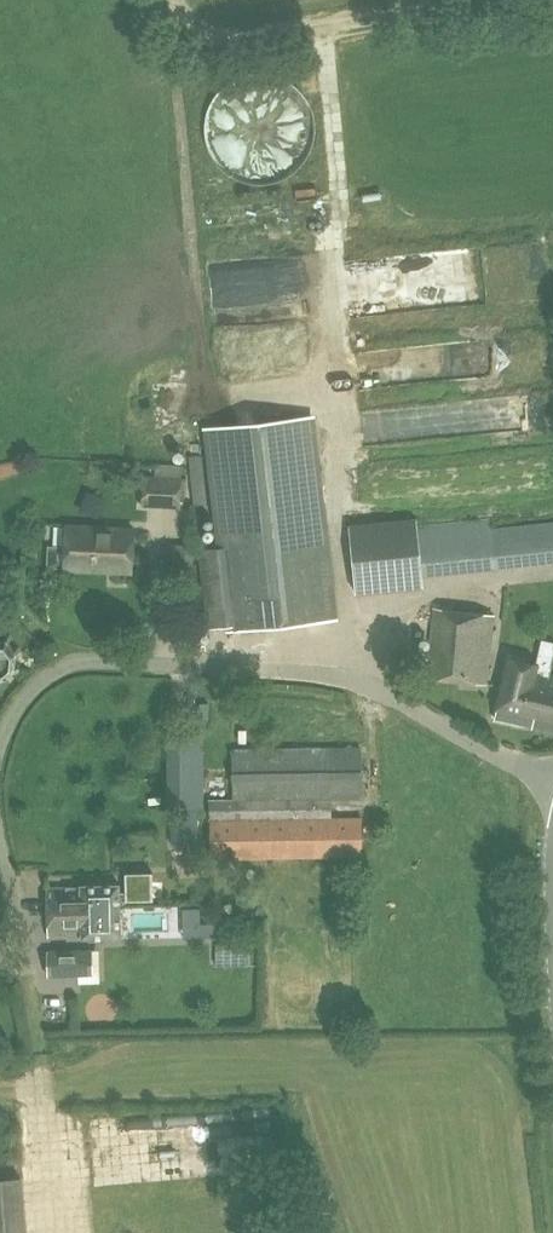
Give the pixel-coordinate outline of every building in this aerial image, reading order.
[(233,629),(309,621),(333,618),(310,415),(210,426),(223,547),(200,549),(209,628),(233,625),(233,629)] [(142,507),(181,507),(184,465),(156,463),(154,474),(143,474),(142,507)] [(414,525),(413,517),(348,523),(356,594),(423,587),(422,575),(552,562),(552,522),(492,528),(491,517),(414,525)] [(132,571),(134,528),(66,525),(64,568),(132,571)] [(165,543),(165,562),(170,563),(170,579),(193,581),(195,543),(165,543)] [(434,608),(427,677),(485,683),(494,614),(434,608)] [(23,650),(10,633),(0,632),(0,683),(3,684),(20,671),(23,650)] [(549,673),(552,655),(552,651),(541,648),(537,663),(510,657),(495,718),(552,732),(552,674),(549,673)] [(194,765),(195,731),(170,731),(170,764),(194,765)] [(217,805),(370,804),(370,751),(301,751),(301,765),(238,765),(238,777),(217,777),(217,805)] [(199,858),(198,808),(171,808),(173,859),(199,858)] [(215,862),(371,857),(369,824),(214,830),(215,862)] [(47,887),(47,912),(75,911),(75,908),(120,906),(119,883),(81,884),(81,887),(47,887)] [(82,938),(121,937),(120,906),(75,908),(75,911),(47,912),(48,936),(82,936),(82,938)] [(248,945),(217,945),(217,964),(247,964),(248,945)] [(49,972),(74,971),(74,952),(48,952),(49,972)] [(100,1184),(99,1157),(89,1157),(90,1185),(100,1184)] [(20,1176),(0,1178),(0,1232),(24,1232),(20,1176)]
